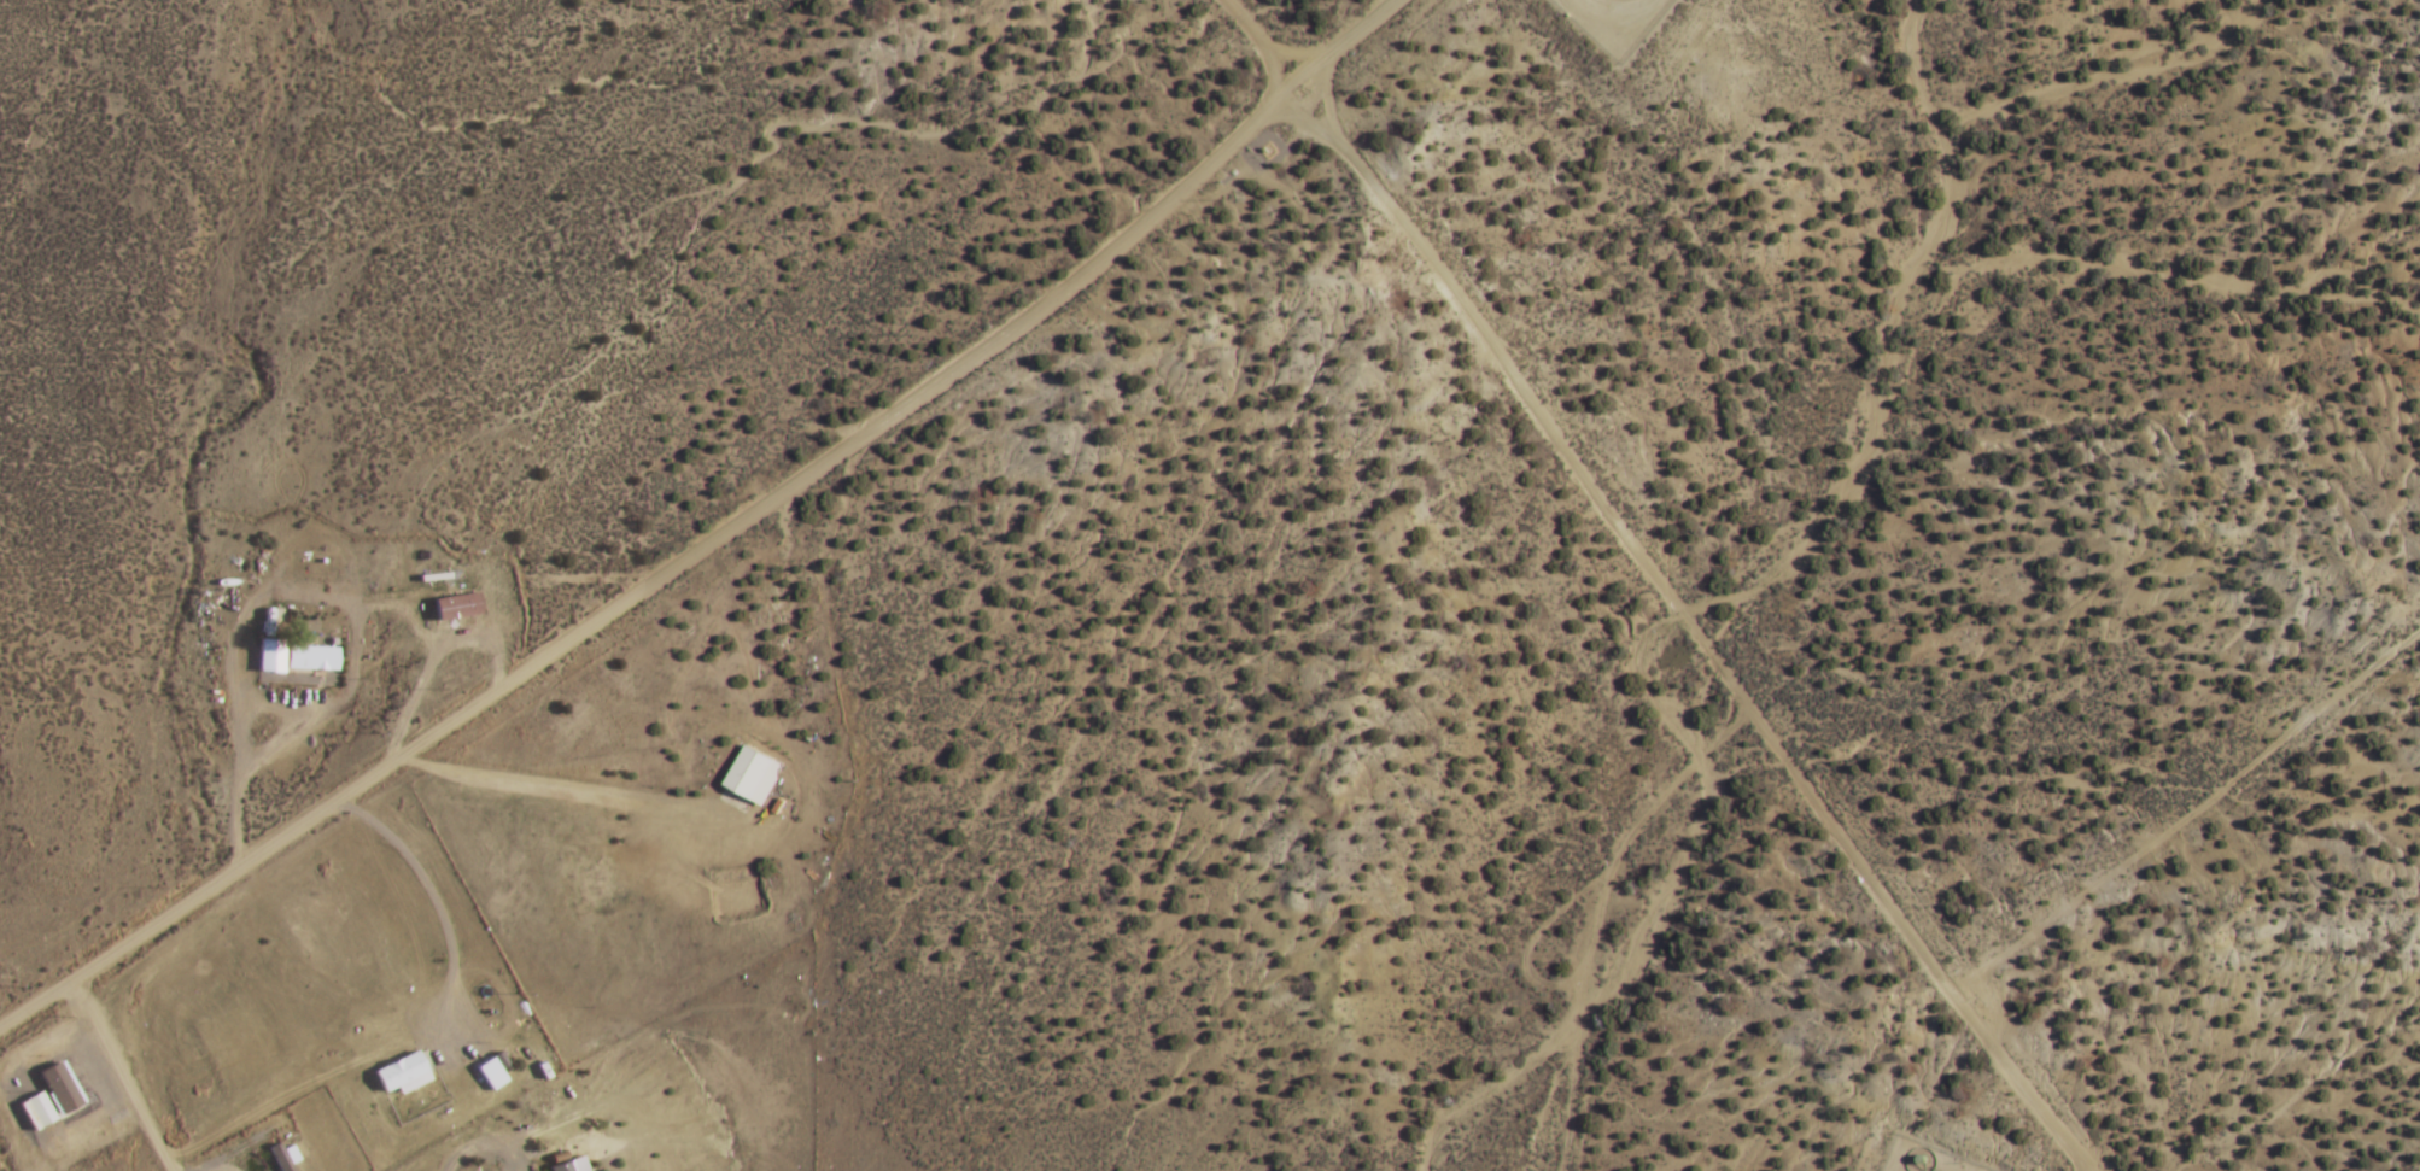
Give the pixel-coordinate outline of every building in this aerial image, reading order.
[(285,671),(285,639),(261,639),(261,671),(285,671)] [(340,645),(288,645),(288,669),(340,669),(340,645)] [(712,786),(735,746),(764,763),(741,803),(712,786)] [(362,1073),(405,1054),(415,1076),(373,1095),(362,1073)] [(466,1072),(483,1061),(498,1083),(481,1094),(466,1072)] [(28,1075),(51,1062),(72,1103),(49,1117),(28,1075)] [(34,1132),(59,1119),(44,1091),(20,1104),(34,1132)] [(30,1094),(45,1122),(23,1132),(8,1105),(30,1094)] [(268,1143),(282,1170),(269,1170),(258,1149),(268,1143)]
